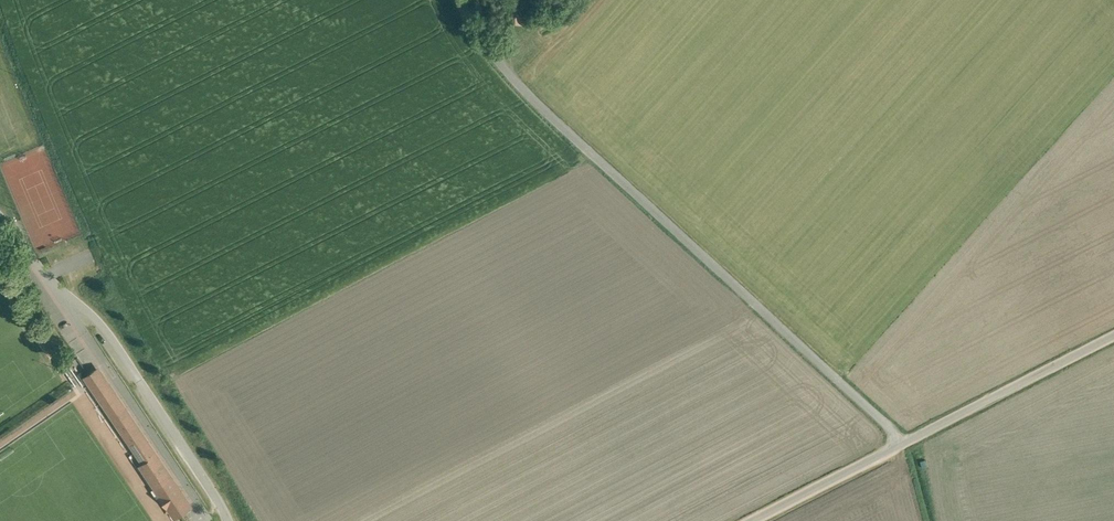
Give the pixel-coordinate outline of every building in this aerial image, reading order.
[(98,366),(94,369),(97,374),(102,381),(113,397),(117,394),(105,377),(98,366)] [(94,369),(88,373),(86,370),(91,377),(91,378),(97,374),(94,369)] [(91,377),(86,370),(80,374),(86,381),(87,380),(91,377)] [(97,374),(91,378),(96,385),(102,381),(97,374)] [(91,378),(91,377),(87,380),(143,462),(146,459),(96,385),(91,378)] [(145,436),(117,394),(113,397),(102,381),(96,385),(146,459),(143,462),(178,515),(184,511),(190,506),(191,506),(145,436)]
